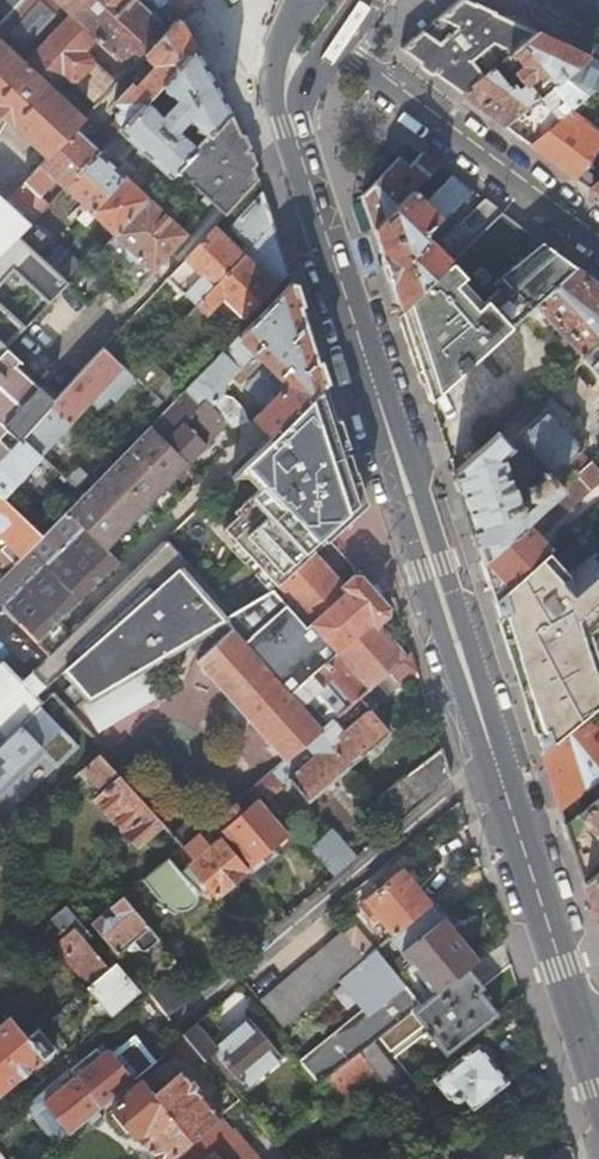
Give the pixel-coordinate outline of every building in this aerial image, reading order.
[(17,4),(5,16),(0,22),(0,113),(13,125),(14,124),(50,157),(76,128),(84,119),(50,86),(64,71),(71,77),(78,77),(91,63),(91,57),(84,49),(98,33),(133,67),(145,54),(168,30),(136,0),(21,0),(17,4)] [(12,0),(0,0),(0,12),(5,16),(17,4),(12,0)] [(233,16),(257,0),(223,0),(233,16)] [(493,69),(503,61),(515,51),(535,33),(506,19),(464,0),(463,0),(433,26),(469,52),(493,69)] [(181,23),(178,19),(168,30),(145,54),(155,65),(147,73),(143,70),(137,75),(138,81),(140,84),(138,87),(134,83),(116,102),(121,108),(118,112),(116,119),(123,125),(195,48),(181,23)] [(469,52),(433,26),(402,52),(462,96),(493,69),(469,52)] [(523,84),(525,87),(538,101),(547,94),(563,80),(577,69),(589,58),(566,48),(557,43),(543,37),(535,33),(515,51),(526,64),(514,74),(523,84)] [(214,81),(195,48),(123,125),(100,150),(65,187),(85,206),(80,212),(88,220),(94,214),(115,234),(149,198),(125,174),(128,170),(121,163),(117,167),(106,156),(127,135),(170,175),(174,170),(230,110),(214,81)] [(503,61),(514,74),(526,64),(515,51),(503,61)] [(589,58),(577,69),(563,80),(582,103),(595,91),(598,88),(598,63),(589,58)] [(505,129),(538,101),(525,87),(520,91),(516,86),(510,90),(493,69),(462,96),(505,129)] [(563,80),(547,94),(570,113),(582,103),(563,80)] [(538,101),(505,129),(530,147),(565,117),(570,113),(547,94),(538,101)] [(239,132),(230,110),(174,170),(178,174),(180,171),(205,195),(201,200),(208,206),(212,202),(225,214),(258,179),(253,166),(248,154),(239,132)] [(565,117),(530,147),(576,181),(598,147),(598,141),(565,117)] [(65,187),(100,150),(76,128),(50,157),(9,200),(23,214),(56,178),(65,187)] [(399,158),(362,196),(372,223),(375,232),(412,195),(397,182),(406,173),(421,186),(440,166),(425,154),(423,153),(410,166),(399,158)] [(412,195),(375,232),(396,296),(402,312),(440,274),(473,242),(502,212),(486,200),(457,230),(455,228),(438,244),(430,236),(428,236),(427,230),(429,230),(436,224),(440,227),(475,192),(454,176),(427,203),(418,195),(420,192),(417,189),(412,195)] [(590,192),(598,198),(598,185),(590,192)] [(273,226),(262,193),(232,224),(231,231),(245,244),(240,250),(214,226),(184,258),(202,276),(185,294),(197,306),(273,226)] [(149,198),(115,234),(106,243),(127,263),(122,269),(123,276),(131,284),(140,283),(152,269),(153,270),(187,234),(149,198)] [(440,274),(402,312),(419,365),(431,401),(528,311),(576,267),(502,212),(473,242),(440,274)] [(284,259),(273,226),(197,306),(207,316),(224,299),(245,320),(289,274),(284,259)] [(58,245),(45,259),(68,282),(82,267),(58,245)] [(528,311),(534,317),(541,312),(580,357),(595,343),(598,340),(598,284),(576,267),(528,311)] [(184,391),(190,397),(197,403),(203,397),(234,427),(248,421),(243,408),(235,398),(223,395),(225,383),(234,375),(242,384),(248,378),(240,369),(256,353),(268,366),(245,388),(265,408),(253,419),(271,438),(325,386),(291,281),(184,391)] [(7,346),(0,354),(0,457),(20,436),(50,404),(53,400),(18,366),(22,360),(7,346)] [(103,347),(75,376),(95,395),(118,370),(123,375),(127,370),(103,347)] [(159,347),(132,375),(146,388),(173,361),(159,347)] [(75,376),(53,400),(50,404),(74,427),(79,422),(75,417),(95,395),(75,376)] [(226,529),(278,585),(285,582),(316,552),(364,508),(325,386),(271,438),(245,463),(265,485),(236,512),(240,516),(226,529)] [(184,391),(179,396),(185,401),(190,397),(184,391)] [(113,464),(83,494),(42,537),(4,575),(0,579),(0,601),(18,621),(37,642),(118,563),(105,550),(226,426),(203,404),(183,423),(173,413),(177,408),(172,403),(113,464)] [(74,427),(50,404),(20,436),(40,454),(64,428),(69,433),(74,427)] [(529,406),(518,417),(523,422),(534,411),(529,406)] [(499,431),(454,473),(482,561),(566,484),(557,473),(588,444),(584,440),(578,445),(547,409),(517,437),(547,472),(532,486),(530,485),(526,488),(527,490),(528,500),(522,505),(516,499),(503,458),(513,447),(499,431)] [(0,457),(0,495),(7,502),(12,498),(6,491),(40,454),(20,436),(0,457)] [(566,484),(482,561),(494,599),(536,561),(547,551),(549,549),(533,531),(545,521),(549,526),(589,490),(577,475),(566,484)] [(7,544),(0,551),(0,571),(4,575),(42,537),(7,502),(0,495),(0,537),(7,544)] [(167,539),(59,644),(73,662),(64,670),(64,671),(89,696),(95,690),(97,692),(184,646),(205,656),(233,629),(280,586),(285,582),(278,585),(232,611),(167,539)] [(494,599),(497,608),(543,751),(589,713),(598,705),(598,678),(592,669),(598,667),(598,666),(592,644),(598,636),(598,565),(598,566),(592,558),(569,577),(547,551),(536,561),(494,599)] [(316,552),(285,582),(280,586),(233,629),(205,656),(198,662),(285,761),(298,750),(319,732),(339,715),(374,686),(390,672),(406,658),(378,625),(387,617),(388,609),(361,576),(352,577),(344,585),(316,552)] [(37,642),(18,621),(17,622),(46,655),(47,655),(48,654),(37,642)] [(73,662),(59,644),(48,654),(47,655),(46,655),(29,671),(46,688),(64,671),(64,670),(73,662)] [(417,673),(411,654),(406,658),(390,672),(400,683),(417,673)] [(2,665),(0,667),(0,734),(6,739),(41,705),(2,665)] [(400,683),(390,672),(374,686),(384,697),(400,683)] [(319,732),(349,768),(390,733),(371,710),(344,733),(339,726),(344,720),(339,715),(319,732)] [(543,751),(561,807),(598,776),(598,725),(589,713),(543,751)] [(319,732),(298,750),(304,756),(310,751),(315,758),(288,781),(307,803),(349,768),(319,732)] [(441,749),(376,801),(397,825),(451,780),(441,749)] [(162,823),(100,754),(95,758),(82,770),(104,794),(95,801),(136,846),(147,837),(162,823)] [(282,787),(270,773),(256,786),(268,800),(282,787)] [(566,823),(583,878),(598,865),(598,796),(566,823)] [(224,831),(253,864),(259,858),(272,848),(285,836),(257,803),(224,831)] [(183,847),(162,823),(147,837),(168,860),(180,849),(183,847)] [(209,825),(183,847),(180,849),(193,864),(190,867),(193,870),(183,878),(178,876),(176,876),(164,863),(140,882),(158,903),(157,907),(172,909),(175,909),(180,908),(184,906),(189,903),(192,898),(192,893),(204,883),(216,898),(248,871),(246,869),(209,825)] [(332,832),(309,850),(333,879),(356,860),(332,832)] [(272,848),(259,858),(270,873),(283,862),(272,848)] [(253,864),(246,869),(248,871),(258,883),(270,873),(259,858),(253,864)] [(393,936),(431,905),(401,871),(361,905),(369,915),(366,918),(371,924),(379,918),(393,936)] [(586,886),(598,928),(598,875),(586,886)] [(91,924),(118,956),(133,943),(140,951),(148,952),(159,941),(122,898),(91,924)] [(438,916),(439,916),(431,905),(393,936),(391,939),(403,955),(423,938),(418,932),(438,916)] [(67,907),(51,920),(62,933),(65,932),(69,936),(57,946),(89,986),(88,987),(112,1016),(140,993),(116,965),(109,970),(86,942),(92,937),(67,907)] [(414,999),(419,1006),(467,968),(475,961),(439,916),(438,916),(418,932),(423,938),(403,955),(427,988),(414,999)] [(284,1028),(343,978),(365,961),(343,934),(262,1003),(284,1028)] [(320,1085),(359,1054),(419,1006),(414,999),(395,977),(375,952),(365,961),(343,978),(367,1007),(300,1062),(320,1085)] [(375,1073),(394,1096),(400,1091),(498,1014),(480,990),(483,988),(467,968),(419,1006),(359,1054),(375,1073)] [(148,993),(149,994),(169,1018),(187,1003),(166,978),(148,993)] [(55,1052),(38,1031),(28,1039),(11,1018),(0,1026),(0,1096),(55,1052)] [(206,1018),(184,1036),(187,1039),(201,1056),(205,1061),(209,1058),(228,1078),(233,1075),(245,1089),(282,1059),(249,1022),(217,1048),(210,1040),(218,1033),(206,1018)] [(187,1039),(176,1048),(190,1065),(201,1056),(187,1039)] [(462,1097),(471,1109),(506,1082),(478,1046),(434,1080),(447,1099),(451,1096),(455,1102),(462,1097)] [(335,1104),(375,1073),(359,1054),(320,1085),(332,1100),(335,1104)] [(156,1158),(169,1158),(221,1117),(182,1071),(154,1091),(145,1081),(113,1106),(117,1111),(112,1115),(126,1132),(131,1129),(156,1158)] [(44,1101),(69,1133),(86,1119),(96,1112),(100,1108),(74,1076),(44,1101)] [(96,1112),(86,1119),(92,1126),(97,1128),(102,1124),(101,1118),(96,1112)] [(550,1158),(572,1158),(568,1144),(550,1158)]
